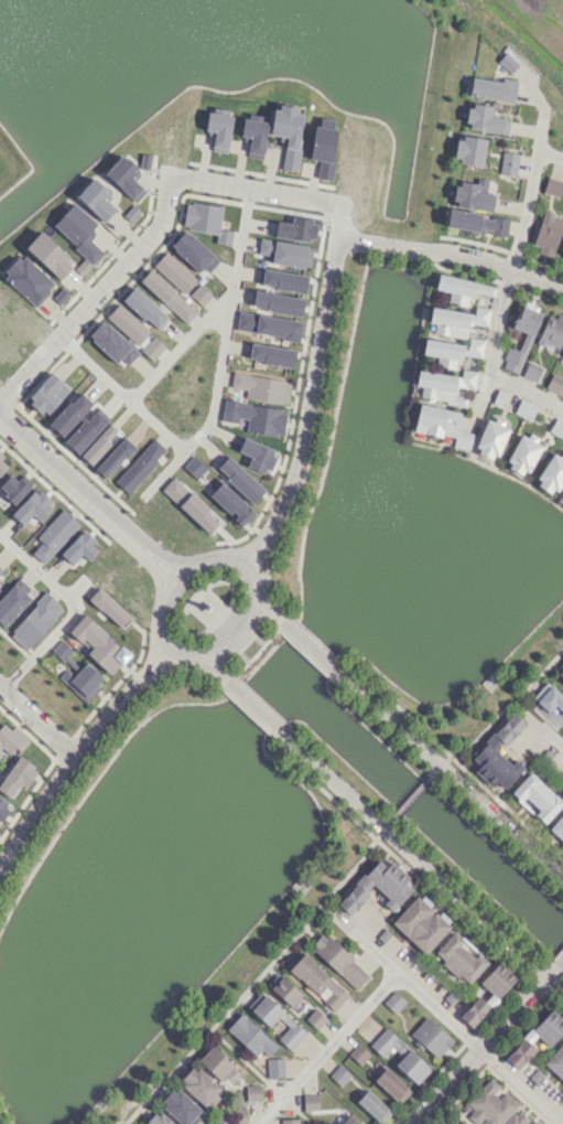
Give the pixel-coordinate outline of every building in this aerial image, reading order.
[(510,72),(518,63),(505,52),(497,61),(510,72)] [(516,82),(472,75),(469,95),(513,102),(516,82)] [(491,106),(469,102),(465,127),(506,134),(509,119),(489,115),(491,106)] [(281,169),(294,171),(303,109),(273,105),(269,134),(286,137),(281,169)] [(211,150),(226,153),(232,116),(207,111),(204,130),(214,132),(211,150)] [(239,136),(250,138),(246,156),(261,159),(268,122),(243,117),(239,136)] [(309,159),(318,160),(316,178),(331,180),(336,128),(313,126),(309,159)] [(452,161),(481,166),(486,140),(456,134),(452,161)] [(499,173),(516,175),(518,153),(501,151),(499,173)] [(138,170),(121,154),(104,173),(134,202),(145,190),(131,177),(138,170)] [(140,168),(148,169),(149,155),(140,155),(140,168)] [(557,197),(562,181),(547,176),(542,191),(557,197)] [(104,199),(110,193),(92,177),(75,196),(103,221),(114,209),(104,199)] [(492,192),(477,191),(478,184),(453,182),(452,206),(492,208),(492,192)] [(222,206),(185,201),(181,228),(216,233),(214,243),(230,245),(232,230),(219,228),(222,206)] [(102,252),(87,238),(98,226),(73,203),(52,225),(85,256),(73,269),(81,275),(102,252)] [(508,218),(447,210),(445,227),(477,232),(477,231),(506,234),(508,218)] [(543,212),(530,248),(552,255),(562,223),(562,218),(543,212)] [(216,259),(185,229),(170,245),(201,275),(216,259)] [(39,231),(24,247),(58,280),(74,264),(39,231)] [(270,262),(308,269),(312,247),(260,237),(257,253),(271,256),(270,262)] [(183,293),(195,280),(165,252),(152,265),(183,293)] [(1,274),(35,305),(54,284),(20,253),(1,274)] [(304,293),(307,275),(262,267),(259,285),(304,293)] [(139,280),(186,323),(196,312),(149,269),(139,280)] [(494,287),(437,274),(433,290),(448,292),(446,303),(469,308),(473,292),(491,297),(494,287)] [(211,294),(199,283),(189,295),(201,306),(211,294)] [(167,318),(134,285),(122,298),(155,330),(167,318)] [(68,293),(61,287),(52,298),(59,304),(68,293)] [(300,316),(303,298),(253,290),(250,307),(300,316)] [(148,331),(118,303),(105,316),(136,345),(148,331)] [(500,366),(517,373),(541,311),(521,303),(511,329),(524,333),(518,351),(508,347),(500,366)] [(430,308),(426,334),(466,339),(465,344),(423,340),(422,355),(436,356),(436,367),(457,370),(458,355),(480,357),(483,339),(466,336),(467,324),(486,327),(488,308),(473,307),(473,312),(430,308)] [(301,322),(238,311),(234,329),(297,341),(301,322)] [(538,340),(557,349),(562,334),(562,318),(549,312),(538,340)] [(124,368),(138,353),(101,319),(88,335),(124,368)] [(164,346),(153,336),(140,350),(151,360),(164,346)] [(292,367),(295,350),(250,342),(247,360),(292,367)] [(536,382),(542,366),(527,361),(521,376),(536,382)] [(473,389),(476,371),(459,368),(458,377),(416,371),(414,387),(419,387),(418,398),(465,405),(466,397),(454,395),(455,386),(473,389)] [(25,398),(43,415),(68,389),(50,372),(25,398)] [(244,398),(286,403),(289,380),(231,373),(230,387),(245,389),(244,398)] [(557,394),(562,383),(562,380),(551,374),(545,387),(557,394)] [(61,436),(92,403),(78,391),(48,425),(61,436)] [(513,413),(530,420),(536,406),(519,398),(513,413)] [(221,420),(237,422),(238,417),(247,418),(245,432),(281,436),(285,408),(223,401),(221,420)] [(452,447),(467,449),(470,432),(457,430),(459,411),(418,405),(413,433),(453,440),(452,447)] [(64,441),(77,453),(107,420),(94,408),(64,441)] [(470,450),(491,462),(509,430),(489,418),(470,450)] [(562,439),(562,423),(555,418),(549,430),(562,439)] [(111,442),(108,439),(116,430),(109,423),(80,455),(90,465),(111,442)] [(524,478),(541,446),(520,433),(502,465),(524,478)] [(94,468),(105,478),(134,446),(124,436),(94,468)] [(127,493),(166,450),(153,437),(114,481),(127,493)] [(267,473),(276,450),(242,437),(237,451),(249,456),(246,465),(267,473)] [(554,452),(532,482),(552,495),(562,480),(562,459),(554,452)] [(182,466),(196,478),(205,467),(192,455),(182,466)] [(215,468),(252,502),(264,490),(226,455),(215,468)] [(9,464),(0,456),(0,474),(9,464)] [(9,474),(0,484),(0,490),(14,503),(32,483),(21,473),(16,480),(9,474)] [(219,520),(172,477),(160,489),(207,533),(219,520)] [(253,512),(221,481),(208,494),(241,525),(253,512)] [(39,521),(54,505),(35,488),(10,515),(21,525),(32,514),(39,521)] [(36,536),(41,542),(31,552),(42,562),(78,523),(62,508),(36,536)] [(81,554),(88,561),(100,548),(81,530),(59,554),(71,564),(81,554)] [(30,598),(24,592),(28,587),(18,578),(0,597),(0,623),(4,627),(30,598)] [(121,629),(132,618),(97,587),(88,598),(121,629)] [(7,633),(24,649),(63,608),(46,592),(7,633)] [(86,653),(110,675),(129,653),(83,614),(69,630),(90,648),(86,653)] [(62,680),(84,701),(104,680),(82,659),(62,680)] [(562,717),(562,698),(548,683),(532,698),(548,714),(553,707),(562,717)] [(521,770),(499,750),(523,725),(511,714),(465,763),(492,789),(497,784),(504,790),(521,770)] [(0,725),(0,749),(2,747),(11,755),(26,740),(4,720),(0,725)] [(37,768),(16,756),(0,784),(0,792),(11,798),(19,783),(26,787),(37,768)] [(562,804),(530,773),(510,793),(542,825),(562,804)] [(10,802),(0,797),(0,821),(10,802)] [(548,831),(562,844),(562,811),(548,831)] [(410,888),(402,880),(405,876),(379,853),(335,902),(348,913),(370,888),(393,908),(410,888)] [(423,952),(448,924),(415,892),(390,921),(423,952)] [(486,962),(454,929),(433,950),(465,983),(486,962)] [(310,944),(353,988),(367,975),(323,930),(310,944)] [(320,982),(328,991),(321,998),(332,1009),(346,995),(302,952),(288,966),(312,991),(320,982)] [(478,982),(481,984),(456,1015),(470,1027),(516,974),(497,959),(478,982)] [(270,989),(290,1006),(301,993),(281,976),(270,989)] [(382,1002),(394,1013),(405,1001),(393,991),(382,1002)] [(275,1036),(289,1048),(304,1032),(263,992),(249,1007),(269,1027),(278,1017),(285,1026),(275,1036)] [(562,1027),(562,1021),(549,1007),(504,1056),(520,1071),(540,1050),(530,1041),(535,1035),(548,1045),(562,1027)] [(304,1019),(316,1029),(326,1018),(314,1008),(304,1019)] [(226,1029),(255,1056),(261,1050),(268,1056),(277,1047),(240,1013),(226,1029)] [(451,1040),(425,1015),(409,1032),(435,1057),(451,1040)] [(392,1062),(415,1083),(429,1068),(385,1026),(368,1043),(386,1060),(398,1047),(402,1052),(392,1062)] [(542,1060),(562,1079),(562,1038),(542,1060)] [(359,1065),(369,1053),(357,1043),(348,1054),(359,1065)] [(233,1064),(212,1044),(197,1060),(219,1080),(233,1064)] [(267,1077),(284,1076),(283,1058),(266,1058),(267,1077)] [(328,1076),(340,1086),(350,1075),(338,1064),(328,1076)] [(221,1089),(195,1065),(179,1082),(205,1106),(221,1089)] [(398,1103),(410,1091),(384,1067),(373,1079),(398,1103)] [(498,1098),(493,1093),(500,1086),(490,1077),(461,1108),(478,1123),(480,1122),(482,1123),(499,1123),(517,1104),(504,1092),(498,1098)] [(246,1101),(260,1100),(260,1085),(245,1085),(246,1101)] [(201,1111),(173,1086),(158,1102),(182,1123),(190,1123),(201,1111)] [(390,1112),(366,1090),(356,1101),(380,1123),(390,1112)] [(302,1095),(303,1111),(318,1110),(318,1094),(302,1095)] [(530,1120),(517,1108),(503,1123),(527,1123),(530,1120)] [(158,1109),(144,1123),(174,1123),(158,1109)] [(349,1114),(340,1123),(359,1123),(349,1114)]
